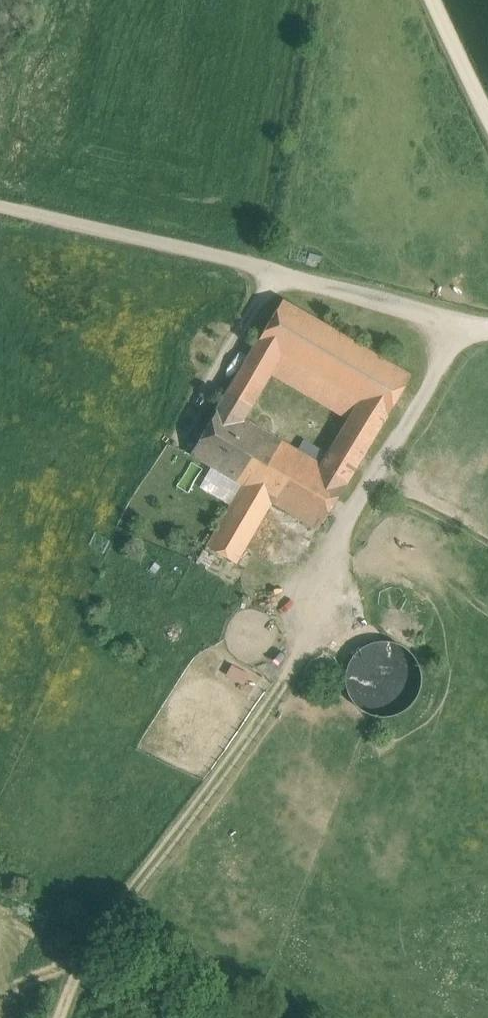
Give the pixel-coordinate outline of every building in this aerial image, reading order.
[(334,330),(282,300),(279,306),(276,304),(274,308),(277,309),(264,331),(262,329),(260,332),(262,334),(235,380),(255,392),(269,369),(279,352),(361,400),(386,415),(389,410),(392,412),(394,409),(391,407),(404,385),(407,387),(409,383),(406,382),(410,376),(336,332),(337,329),(335,327),(334,330)] [(361,400),(279,352),(269,369),(351,417),(361,400)] [(255,392),(235,380),(220,405),(240,416),(255,392)] [(386,415),(361,400),(351,417),(329,452),(355,467),(386,415)] [(240,416),(220,405),(191,454),(240,483),(269,434),(240,416)] [(299,452),(269,434),(240,483),(243,484),(271,502),(317,529),(355,467),(329,452),(320,468),(306,456),(299,452)] [(312,446),(305,442),(299,452),(306,456),(312,446)] [(180,484),(193,489),(202,466),(189,461),(180,484)] [(243,484),(207,546),(236,563),(271,502),(243,484)] [(418,692),(420,678),(417,663),(409,651),(397,643),(382,641),(368,644),(356,652),(348,664),(345,679),(348,693),(357,705),(369,713),(383,716),(398,713),(410,704),(418,692)] [(246,682),(251,672),(231,662),(226,672),(246,682)]
